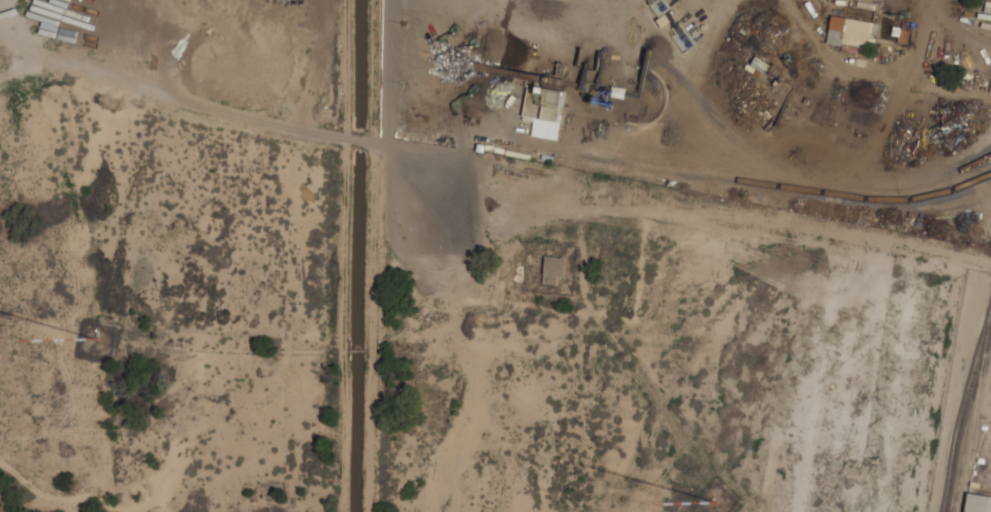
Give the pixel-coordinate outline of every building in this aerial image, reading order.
[(870,49),(874,21),(833,15),(829,43),(870,49)] [(566,90),(530,84),(525,117),(561,123),(566,90)] [(545,283),(558,284),(559,276),(565,277),(567,257),(547,256),(545,283)] [(966,511),(990,511),(990,496),(969,493),(966,511)]
